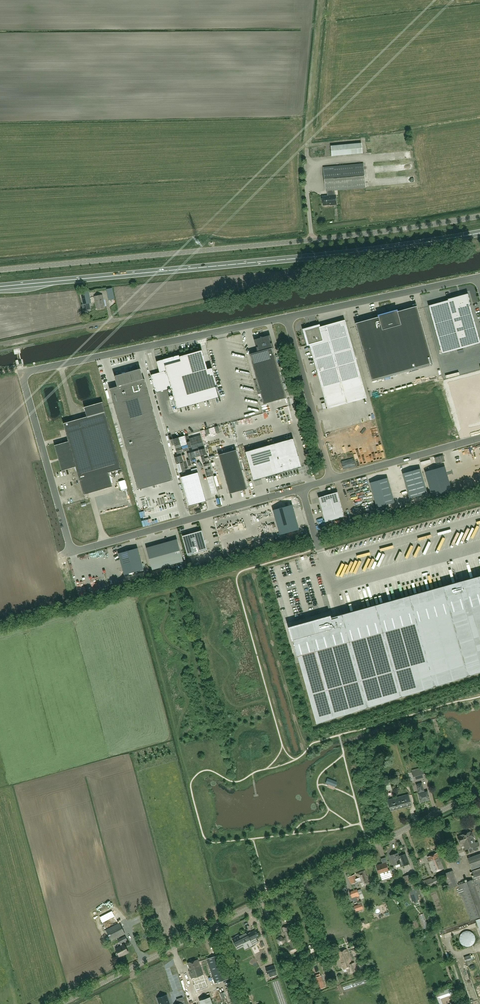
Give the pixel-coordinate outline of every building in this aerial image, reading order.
[(362,145),(331,148),(332,157),(363,154),(362,145)] [(335,195),(335,190),(365,187),(363,164),(323,168),(326,191),(327,191),(328,196),(322,197),(322,198),(322,200),(322,201),(323,205),(325,205),(325,206),(327,206),(328,205),(332,204),(332,205),(337,204),(336,195),(335,195)] [(89,291),(81,293),(83,304),(91,303),(89,291)] [(442,354),(479,343),(479,342),(469,305),(471,304),(468,293),(448,299),(448,300),(429,306),(442,354)] [(104,308),(104,307),(105,307),(102,295),(95,297),(97,308),(98,308),(98,309),(104,308)] [(355,322),(371,381),(433,363),(417,305),(397,311),(396,309),(390,311),(389,310),(388,310),(388,312),(386,312),(386,311),(384,311),(385,312),(378,314),(379,316),(355,322)] [(310,344),(328,408),(367,397),(345,320),(319,327),(319,326),(305,330),(309,345),(310,344)] [(271,341),(270,336),(264,337),(264,339),(261,340),(261,338),(255,340),(256,345),(258,345),(258,347),(259,351),(250,354),(264,404),(287,398),(286,396),(273,348),(272,343),(270,343),(270,341),(271,341)] [(160,373),(166,371),(177,409),(220,397),(212,368),(207,369),(202,350),(180,356),(179,355),(157,361),(160,373)] [(168,461),(145,379),(143,379),(141,369),(125,373),(125,371),(122,372),(122,374),(115,376),(118,386),(109,388),(133,471),(168,461)] [(445,381),(459,430),(470,427),(467,419),(475,417),(477,424),(479,424),(479,371),(445,381)] [(87,417),(64,423),(69,442),(56,446),(59,458),(60,460),(63,470),(76,466),(80,480),(121,469),(103,402),(85,407),(87,417)] [(293,438),(245,452),(253,481),(302,467),(293,438)] [(236,450),(219,455),(230,494),(247,489),(236,450)] [(452,491),(445,466),(425,472),(432,496),(452,491)] [(420,469),(403,474),(409,498),(427,493),(420,469)] [(206,501),(198,472),(181,477),(189,506),(206,501)] [(388,478),(370,483),(377,507),(395,502),(388,478)] [(127,488),(125,480),(119,481),(121,490),(127,488)] [(345,516),(338,492),(318,497),(325,522),(345,516)] [(299,529),(292,504),(273,510),(280,535),(299,529)] [(207,550),(202,530),(182,536),(188,555),(207,550)] [(177,539),(146,548),(153,570),(183,561),(177,539)] [(144,569),(138,548),(118,553),(124,575),(144,569)] [(316,724),(479,672),(479,576),(330,618),(330,617),(290,628),(297,655),(316,724)] [(423,769),(413,772),(415,779),(425,776),(423,769)] [(384,793),(387,792),(386,789),(391,787),(390,783),(381,785),(384,793)] [(424,791),(422,783),(416,784),(418,793),(420,792),(421,794),(418,794),(420,802),(430,800),(428,792),(424,793),(423,791),(424,791)] [(406,795),(387,800),(390,811),(412,805),(409,796),(406,796),(406,795)] [(470,832),(466,833),(468,840),(466,841),(467,843),(468,842),(469,844),(468,845),(468,846),(469,848),(468,848),(470,853),(477,851),(474,843),(475,843),(473,837),(474,837),(472,832),(470,832)] [(468,840),(466,833),(460,835),(460,836),(457,837),(460,844),(463,843),(465,849),(468,848),(469,848),(468,846),(468,845),(469,844),(468,842),(467,843),(466,841),(468,840)] [(456,847),(448,850),(453,863),(461,860),(456,847)] [(397,853),(390,855),(393,865),(401,863),(402,866),(409,864),(405,854),(398,856),(397,853)] [(437,853),(427,857),(434,872),(443,868),(440,861),(442,861),(440,857),(439,857),(437,853)] [(467,858),(471,869),(479,866),(479,854),(467,858)] [(389,869),(388,869),(386,862),(382,863),(383,864),(377,866),(381,880),(392,877),(389,869)] [(458,885),(460,890),(457,891),(458,893),(459,892),(460,896),(462,895),(471,920),(479,917),(479,883),(479,882),(479,868),(472,871),(476,883),(474,884),(472,880),(458,885)] [(370,883),(365,871),(357,874),(358,878),(356,879),(355,875),(349,877),(351,884),(357,882),(357,881),(359,880),(362,886),(370,883)] [(452,871),(444,874),(449,888),(457,885),(452,871)] [(403,876),(404,878),(406,885),(408,884),(413,901),(418,900),(413,882),(415,881),(413,873),(403,876)] [(431,877),(422,881),(425,890),(439,885),(436,876),(434,876),(434,878),(432,879),(431,877)] [(357,889),(349,892),(352,899),(359,896),(357,889)] [(119,923),(106,930),(111,941),(125,934),(119,923)] [(284,938),(284,939),(282,936),(277,939),(278,943),(283,944),(284,940),(285,943),(290,942),(291,946),(287,947),(289,954),(300,951),(298,944),(295,945),(293,940),(294,940),(289,925),(283,928),(286,937),(284,938)] [(256,938),(260,936),(257,930),(248,934),(246,931),(239,935),(232,939),(237,949),(243,946),(242,943),(250,939),(251,942),(256,939),(256,938)] [(474,943),(475,939),(474,935),(472,932),(468,931),(464,931),(461,934),(459,937),(459,941),(461,944),(464,946),(468,947),(472,945),(474,943)] [(116,953),(116,954),(117,956),(118,957),(119,956),(120,957),(128,952),(124,944),(122,945),(121,943),(127,940),(125,936),(118,940),(121,946),(115,949),(117,952),(116,953)] [(358,947),(351,950),(355,957),(361,954),(358,947)] [(338,952),(344,969),(349,967),(350,970),(351,973),(357,970),(355,962),(351,964),(346,949),(338,952)] [(200,961),(208,985),(228,979),(220,955),(200,961)] [(301,969),(303,975),(310,973),(308,967),(307,967),(302,955),(298,956),(299,958),(298,958),(302,969),(301,969)] [(198,960),(187,963),(190,971),(189,971),(191,978),(203,974),(198,960)] [(268,974),(276,971),(274,965),(266,968),(268,974)] [(203,981),(202,977),(203,976),(203,974),(191,978),(195,990),(206,986),(204,980),(203,981)] [(325,987),(321,976),(313,978),(317,990),(325,987)] [(439,997),(437,993),(433,995),(436,1003),(441,1003),(439,997)] [(158,998),(159,1003),(170,1003),(167,995),(158,998)]
